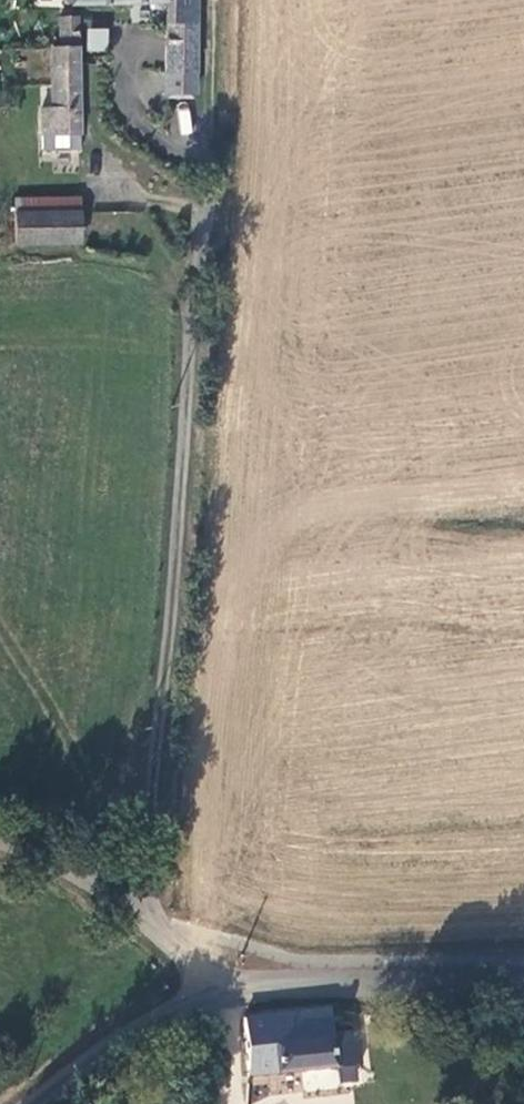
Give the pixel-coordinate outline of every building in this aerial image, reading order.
[(195,0),(63,0),(63,5),(165,6),(164,101),(194,100),(195,0)] [(39,138),(77,137),(78,135),(77,18),(62,19),(60,19),(59,48),(51,48),(50,107),(39,108),(39,138)] [(107,28),(85,28),(85,51),(107,51),(107,28)] [(173,105),(176,133),(192,132),(189,103),(173,105)] [(39,138),(40,150),(78,150),(77,137),(39,138)] [(14,200),(14,215),(16,246),(78,245),(76,198),(14,200)] [(357,1067),(353,1040),(332,1042),(329,1015),(241,1024),(247,1078),(357,1067)]
